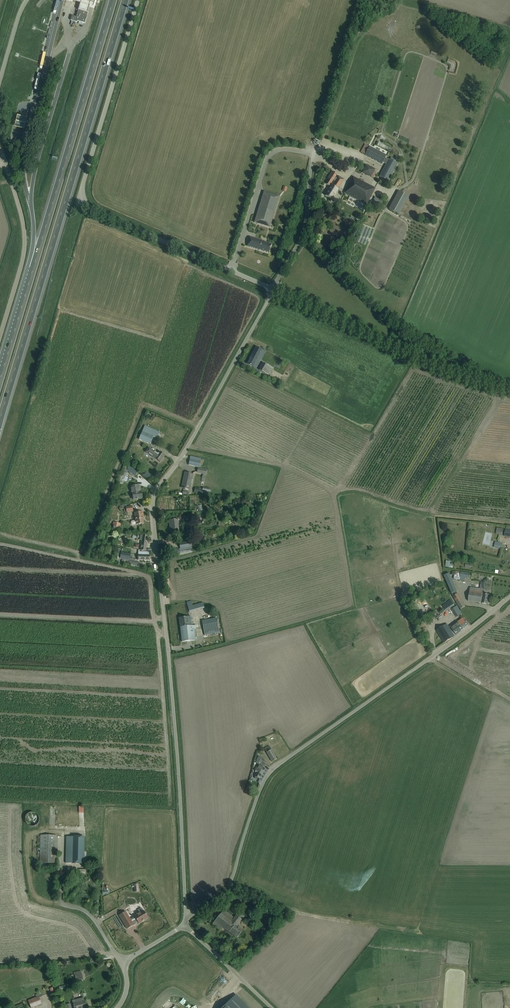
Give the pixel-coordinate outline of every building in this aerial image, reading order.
[(68,0),(79,3),(77,9),(85,12),(87,7),(90,8),(92,0),(68,0)] [(85,23),(88,12),(78,10),(76,17),(72,16),(70,20),(77,22),(77,21),(85,23)] [(27,120),(17,118),(14,130),(24,132),(27,120)] [(364,144),(360,152),(365,154),(365,155),(381,164),(382,162),(386,164),(379,177),(388,182),(397,164),(388,159),(385,158),(386,155),(369,146),(369,147),(364,144)] [(371,178),(375,170),(366,165),(362,173),(371,178)] [(328,180),(326,184),(329,186),(337,174),(332,171),(327,179),(328,180)] [(343,180),(341,178),(337,176),(325,196),(331,200),(338,189),(337,189),(343,180)] [(344,193),(344,194),(366,205),(375,188),(353,177),(344,193)] [(398,191),(388,209),(399,215),(408,197),(398,191)] [(264,192),(254,223),(270,228),(279,196),(264,192)] [(250,237),(247,246),(268,253),(271,244),(250,237)] [(252,357),(247,364),(252,367),(254,364),(256,365),(258,361),(257,360),(261,352),(253,347),(249,355),(252,357)] [(262,363),(258,370),(269,376),(273,369),(262,363)] [(159,432),(145,426),(139,439),(150,444),(153,436),(157,438),(159,432)] [(155,458),(160,462),(165,456),(160,452),(157,455),(148,449),(146,452),(149,455),(149,454),(152,457),(152,456),(155,458)] [(199,467),(201,459),(190,456),(189,465),(199,467)] [(193,474),(190,474),(185,473),(183,480),(184,480),(183,483),(181,488),(184,488),(184,489),(185,489),(189,490),(193,474)] [(138,482),(133,483),(134,492),(132,493),(133,500),(142,499),(141,492),(140,492),(138,482)] [(143,512),(138,513),(135,513),(136,520),(132,521),(131,521),(131,522),(131,523),(131,524),(132,525),(133,525),(144,523),(143,517),(143,512)] [(178,519),(174,520),(169,520),(170,525),(171,532),(179,532),(178,524),(179,524),(178,519)] [(180,549),(173,550),(174,556),(180,555),(180,554),(192,551),(192,547),(191,547),(190,541),(189,541),(184,542),(179,543),(180,549)] [(138,550),(138,560),(144,560),(149,560),(149,552),(144,552),(139,551),(139,550),(138,550)] [(122,551),(120,558),(129,560),(131,553),(122,551)] [(445,575),(444,576),(453,596),(461,609),(465,606),(457,594),(456,591),(457,591),(448,570),(444,572),(445,575)] [(452,570),(452,575),(454,575),(454,579),(465,581),(465,578),(470,578),(470,573),(452,570)] [(485,583),(481,583),(480,589),(470,587),(468,601),(479,602),(479,603),(488,604),(490,595),(485,594),(485,592),(483,591),(484,588),(485,583)] [(446,611),(454,606),(450,600),(442,605),(446,611)] [(193,606),(192,601),(187,602),(189,612),(204,609),(203,603),(193,606)] [(456,617),(462,614),(457,606),(452,609),(456,617)] [(189,626),(189,622),(188,617),(179,618),(182,642),(195,640),(194,629),(196,629),(195,625),(189,626)] [(219,632),(216,618),(202,621),(204,635),(219,632)] [(468,624),(465,620),(463,618),(458,622),(457,621),(450,626),(453,631),(456,635),(461,631),(468,624)] [(455,636),(452,632),(446,624),(436,630),(442,639),(444,643),(455,636)] [(277,759),(274,755),(269,746),(264,749),(272,762),(277,759)] [(266,764),(262,761),(260,760),(262,758),(259,756),(257,760),(259,762),(256,768),(258,769),(254,776),(259,779),(265,769),(264,768),(266,764)] [(56,835),(40,835),(40,863),(56,863),(56,835)] [(84,864),(84,837),(66,837),(66,863),(84,864)] [(255,914),(261,904),(248,896),(242,906),(255,914)] [(144,911),(143,911),(142,908),(138,910),(140,913),(134,916),(135,917),(130,919),(132,923),(136,920),(138,923),(148,918),(144,911)] [(241,920),(240,919),(236,915),(234,918),(224,910),(212,924),(219,930),(222,927),(236,938),(240,934),(243,931),(236,926),(241,920)] [(134,925),(132,923),(130,919),(125,911),(119,915),(127,929),(134,925)] [(81,973),(74,974),(76,981),(77,983),(83,982),(83,980),(81,973)] [(222,1007),(249,1007),(236,994),(222,1007)] [(39,996),(28,1001),(31,1007),(32,1007),(42,1004),(39,996)] [(83,998),(76,1000),(76,1002),(73,1003),(74,1007),(86,1007),(83,998)]
